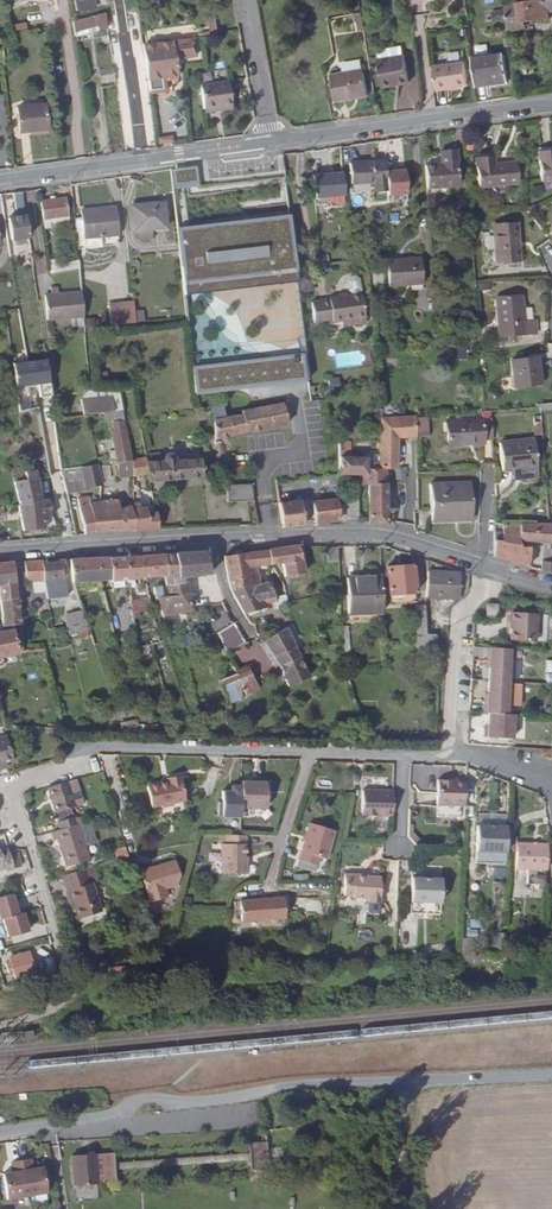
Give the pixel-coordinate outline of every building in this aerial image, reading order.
[(76,17),(95,13),(92,0),(72,0),(76,17)] [(508,30),(521,28),(520,21),(548,17),(547,12),(551,11),(551,0),(529,0),(504,3),(508,30)] [(492,9),(492,20),(501,19),(501,9),(492,9)] [(356,20),(363,19),(362,11),(354,12),(356,20)] [(74,23),(77,39),(107,34),(105,19),(90,21),(85,21),(74,23)] [(10,24),(11,31),(24,29),(23,23),(10,24)] [(142,47),(149,93),(175,89),(171,66),(170,60),(191,57),(188,40),(142,47)] [(443,52),(443,60),(461,60),(460,51),(443,52)] [(472,55),(476,82),(507,77),(502,51),(472,55)] [(399,57),(403,84),(409,83),(405,56),(399,57)] [(392,83),(393,86),(403,84),(399,57),(388,59),(392,83)] [(379,60),(383,84),(392,83),(388,59),(379,60)] [(432,67),(435,88),(466,84),(463,62),(432,67)] [(97,70),(100,84),(114,81),(111,67),(97,70)] [(331,75),(335,100),(368,95),(364,70),(331,75)] [(219,108),(219,111),(227,110),(223,82),(195,86),(199,110),(219,108)] [(22,130),(40,127),(48,126),(44,101),(18,105),(22,130)] [(440,163),(442,186),(462,184),(460,147),(442,149),(442,162),(440,163)] [(539,150),(541,180),(551,179),(551,149),(539,150)] [(493,153),(475,154),(477,184),(516,181),(515,161),(494,162),(493,153)] [(386,161),(350,163),(352,192),(388,190),(408,188),(406,170),(387,172),(386,161)] [(426,163),(428,186),(442,186),(440,163),(426,163)] [(345,187),(343,171),(314,174),(315,190),(345,187)] [(9,241),(29,238),(22,190),(13,192),(17,216),(6,218),(9,241)] [(67,201),(44,204),(47,222),(69,220),(67,201)] [(162,202),(130,206),(132,231),(164,228),(162,202)] [(82,220),(75,221),(77,233),(83,233),(84,239),(117,235),(114,208),(81,211),(82,220)] [(291,213),(175,227),(181,285),(296,271),(291,213)] [(517,221),(493,222),(495,260),(519,258),(517,221)] [(419,257),(385,259),(387,286),(421,283),(419,257)] [(44,273),(45,258),(35,258),(35,273),(44,273)] [(55,273),(82,269),(81,262),(54,266),(55,273)] [(181,285),(182,294),(291,281),(298,353),(190,366),(190,369),(286,357),(289,379),(192,391),(193,394),(307,380),(296,271),(181,285)] [(349,289),(353,293),(357,293),(359,288),(359,278),(355,274),(351,275),(348,279),(349,287),(349,289)] [(48,322),(88,316),(84,291),(45,296),(48,322)] [(353,316),(353,322),(364,320),(360,292),(357,293),(353,293),(329,296),(329,298),(321,299),(323,318),(331,318),(331,319),(353,316)] [(522,293),(496,295),(499,333),(536,330),(535,317),(523,318),(522,293)] [(112,322),(136,320),(134,302),(110,305),(112,322)] [(466,358),(466,346),(453,346),(453,358),(466,358)] [(286,357),(190,369),(192,391),(289,379),(286,357)] [(538,357),(512,359),(515,387),(541,384),(538,357)] [(48,394),(46,360),(8,362),(9,387),(34,386),(34,395),(48,394)] [(85,416),(114,410),(111,395),(82,401),(85,416)] [(242,413),(225,417),(211,420),(214,437),(221,436),(285,423),(280,402),(242,409),(242,413)] [(381,415),(380,457),(380,464),(386,465),(397,465),(397,433),(416,432),(415,413),(381,415)] [(491,436),(490,416),(445,419),(446,443),(483,440),(483,436),(491,436)] [(128,442),(125,423),(113,426),(120,466),(125,465),(122,443),(128,442)] [(58,435),(40,436),(42,449),(54,448),(57,473),(64,472),(58,435)] [(534,437),(499,440),(501,466),(536,464),(534,437)] [(125,465),(120,466),(122,481),(134,480),(132,465),(128,442),(122,443),(125,465)] [(301,456),(299,449),(275,454),(276,463),(301,456)] [(380,457),(340,457),(340,474),(361,474),(361,481),(368,481),(387,481),(386,465),(380,464),(380,457)] [(200,461),(148,463),(150,478),(151,480),(202,478),(200,461)] [(132,465),(134,480),(150,478),(148,463),(132,465)] [(12,482),(17,505),(39,500),(32,469),(23,471),(25,480),(12,482)] [(103,469),(66,472),(69,492),(103,489),(103,469)] [(387,481),(368,481),(369,519),(369,523),(393,525),(392,507),(388,507),(387,481)] [(471,481),(430,483),(433,520),(472,518),(471,481)] [(248,485),(225,488),(226,503),(252,501),(248,485)] [(39,500),(17,505),(24,531),(49,526),(54,525),(51,511),(49,512),(46,499),(43,499),(39,500)] [(302,499),(281,501),(284,526),(284,528),(305,525),(302,499)] [(338,499),(314,502),(316,525),(329,525),(329,520),(340,519),(338,499)] [(357,502),(344,502),(346,520),(358,519),(357,502)] [(85,534),(97,533),(92,505),(81,505),(85,534)] [(134,512),(134,509),(132,509),(132,512),(118,512),(117,508),(105,508),(105,505),(103,505),(92,505),(97,533),(134,532),(134,512)] [(158,513),(157,513),(140,514),(140,512),(134,512),(134,532),(159,532),(158,513)] [(517,537),(519,519),(499,518),(499,535),(492,535),(491,556),(529,567),(530,546),(517,544),(517,537)] [(544,538),(545,521),(519,519),(517,537),(544,538)] [(299,547),(269,551),(272,567),(280,566),(281,581),(301,578),(299,547)] [(269,551),(224,557),(231,589),(258,585),(256,570),(272,567),(269,551)] [(204,552),(174,553),(176,562),(180,576),(210,575),(204,552)] [(156,554),(162,577),(167,577),(162,553),(156,554)] [(174,553),(162,553),(167,577),(170,586),(170,588),(174,587),(171,577),(176,575),(176,568),(174,562),(176,562),(174,553)] [(140,579),(162,577),(156,554),(137,556),(140,579)] [(137,556),(126,557),(129,579),(140,579),(137,556)] [(109,558),(111,580),(129,579),(126,557),(109,558)] [(71,559),(74,582),(101,581),(100,558),(71,559)] [(101,581),(111,580),(109,558),(100,558),(101,581)] [(45,576),(45,577),(65,576),(64,560),(59,560),(58,562),(43,563),(45,576)] [(549,560),(543,560),(542,570),(551,572),(551,560),(549,560)] [(43,561),(28,561),(30,578),(45,576),(43,563),(43,561)] [(16,597),(15,571),(13,562),(0,563),(0,597),(16,597)] [(180,576),(176,562),(174,562),(176,568),(176,575),(171,577),(174,587),(170,588),(173,598),(185,595),(182,584),(180,576)] [(413,602),(413,565),(387,566),(387,602),(413,602)] [(442,598),(445,572),(425,572),(424,584),(424,597),(442,598)] [(446,598),(446,601),(455,600),(455,573),(445,572),(442,598),(446,598)] [(381,606),(381,578),(348,577),(348,613),(381,613),(381,606)] [(258,585),(231,589),(246,613),(273,607),(267,583),(258,585)] [(159,601),(162,600),(173,598),(170,588),(170,586),(156,590),(159,601)] [(211,606),(224,604),(214,587),(202,589),(211,606)] [(39,603),(48,603),(46,590),(38,590),(39,603)] [(162,600),(165,617),(189,612),(185,595),(173,598),(162,600)] [(530,617),(530,599),(506,596),(506,616),(530,617)] [(18,620),(16,597),(0,597),(0,601),(2,624),(18,623),(18,620)] [(148,598),(132,599),(134,612),(149,610),(148,598)] [(491,614),(492,603),(480,602),(480,613),(491,614)] [(84,618),(110,616),(107,605),(81,608),(84,618)] [(414,642),(423,641),(424,634),(423,632),(421,614),(421,608),(413,609),(414,642)] [(62,613),(66,637),(85,635),(81,610),(62,613)] [(530,626),(530,617),(506,616),(505,624),(530,626)] [(127,633),(136,632),(134,620),(125,621),(127,633)] [(225,652),(243,643),(233,623),(214,632),(225,652)] [(11,654),(8,629),(0,630),(0,656),(11,654)] [(297,655),(295,652),(285,631),(264,641),(277,665),(297,655)] [(423,645),(433,645),(433,634),(424,634),(423,641),(423,645)] [(486,646),(505,646),(506,635),(483,634),(483,646),(486,646)] [(486,662),(504,662),(505,646),(486,646),(486,662)] [(545,660),(544,682),(551,683),(551,660),(545,660)] [(486,662),(485,678),(504,679),(504,662),(486,662)] [(221,682),(227,705),(257,688),(248,667),(236,673),(221,682)] [(481,689),(481,694),(504,695),(504,679),(485,678),(485,689),(481,689)] [(533,715),(544,713),(543,705),(532,707),(533,715)] [(482,734),(511,734),(512,711),(487,710),(487,724),(483,724),(482,734)] [(5,762),(12,760),(5,736),(0,737),(0,764),(5,762)] [(178,777),(165,779),(166,783),(146,787),(149,807),(158,805),(159,809),(171,807),(170,803),(181,801),(178,777)] [(465,804),(466,778),(437,777),(437,803),(465,804)] [(76,804),(69,779),(48,785),(55,810),(76,804)] [(268,779),(258,779),(258,782),(254,782),(243,782),(243,789),(243,808),(268,808),(268,779)] [(424,780),(412,779),(410,804),(432,805),(434,789),(424,789),(424,780)] [(365,814),(395,815),(396,790),(366,788),(365,814)] [(243,789),(224,789),(225,803),(219,803),(219,821),(225,821),(243,821),(243,789)] [(61,828),(78,823),(75,815),(58,819),(61,828)] [(80,823),(86,842),(97,839),(91,819),(80,823)] [(91,858),(80,823),(78,823),(61,828),(52,831),(55,840),(58,839),(66,866),(91,858)] [(335,830),(311,823),(299,865),(316,870),(320,857),(327,858),(335,830)] [(477,823),(476,848),(506,850),(507,824),(477,823)] [(246,835),(226,835),(226,844),(221,844),(221,873),(245,873),(245,856),(245,844),(247,844),(246,835)] [(515,866),(547,866),(548,842),(516,841),(515,866)] [(15,869),(9,849),(1,851),(0,849),(0,870),(5,868),(6,872),(15,869)] [(174,862),(140,872),(149,904),(166,899),(163,890),(176,887),(178,878),(174,862)] [(92,882),(86,867),(65,874),(70,890),(73,890),(78,907),(81,916),(101,910),(93,882),(92,882)] [(532,871),(532,884),(543,885),(544,872),(532,871)] [(356,875),(349,874),(348,895),(356,895),(356,896),(372,897),(372,898),(381,899),(382,877),(356,876),(356,875)] [(442,878),(431,877),(423,877),(413,876),(412,901),(441,902),(442,878)] [(0,897),(0,919),(5,917),(10,936),(32,930),(26,911),(21,913),(15,893),(0,897)] [(289,894),(245,894),(245,916),(289,916),(289,894)] [(290,898),(290,911),(318,912),(319,898),(290,898)] [(488,945),(497,946),(499,934),(489,933),(488,945)] [(12,955),(17,974),(35,970),(30,950),(12,955)] [(133,966),(150,964),(149,957),(132,958),(133,966)] [(251,1175),(270,1174),(267,1147),(248,1149),(251,1175)] [(101,1183),(101,1157),(78,1157),(78,1187),(101,1187),(101,1183)] [(121,1157),(107,1157),(108,1183),(122,1183),(121,1157)] [(30,1160),(11,1163),(12,1174),(2,1176),(6,1200),(46,1193),(42,1169),(32,1170),(30,1160)]
